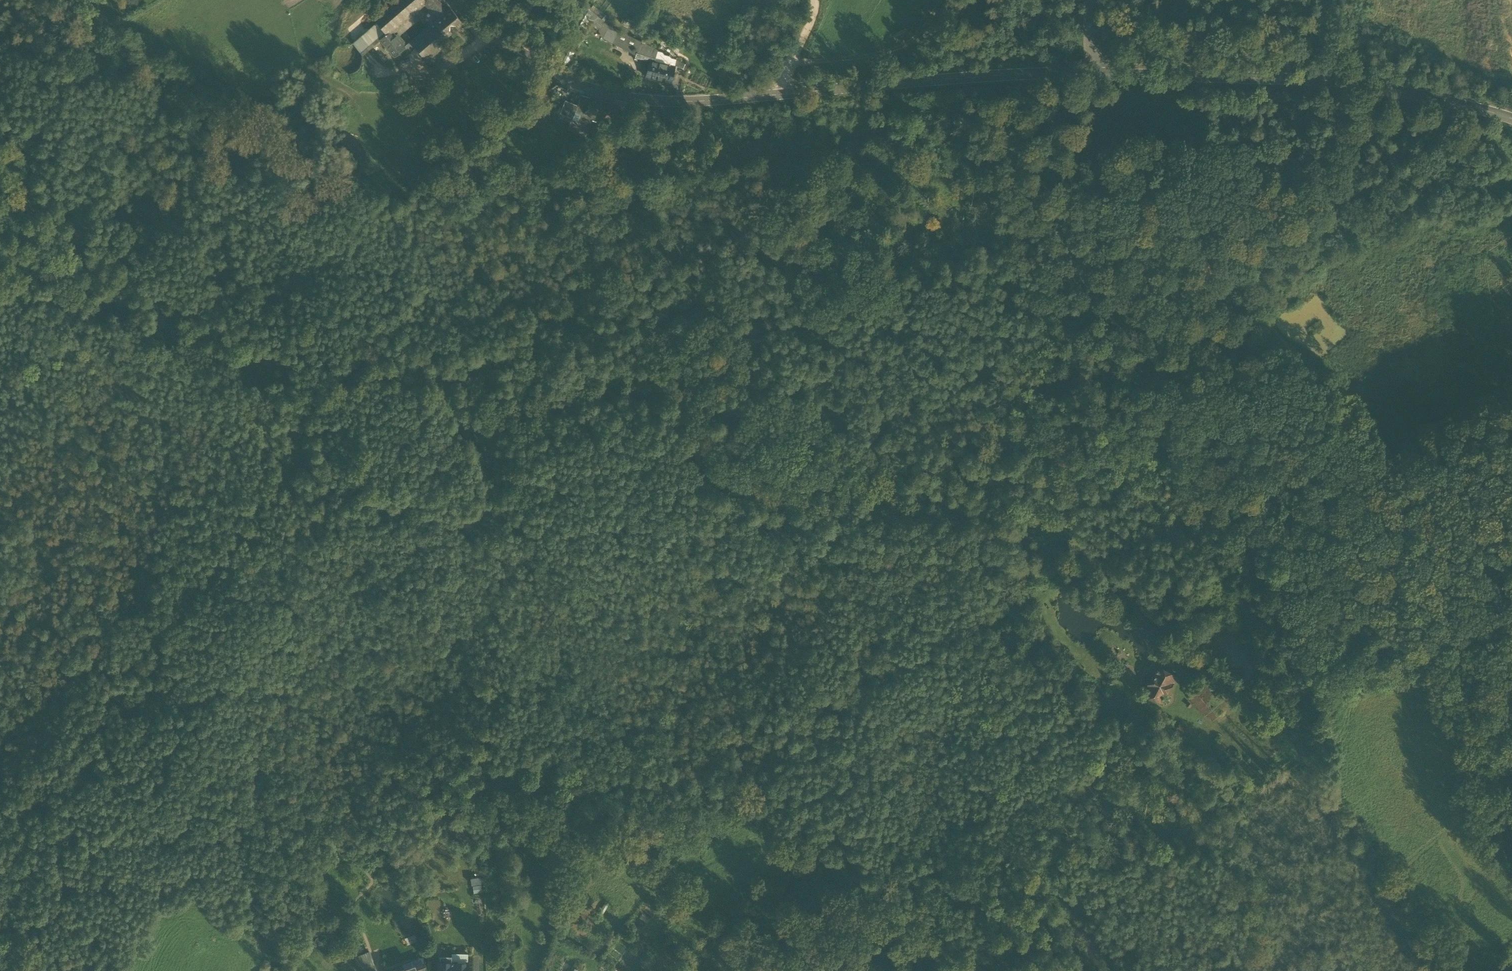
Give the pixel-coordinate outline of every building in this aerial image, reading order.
[(377,22),(386,33),(391,29),(391,30),(392,30),(424,3),(430,10),(437,19),(451,8),(444,0),(396,0),(374,18),(377,22)] [(392,30),(398,37),(430,10),(424,3),(392,30)] [(585,4),(579,14),(568,33),(577,38),(587,21),(582,17),(589,8),(585,4)] [(593,4),(589,8),(601,18),(605,14),(593,4)] [(434,21),(446,36),(447,35),(462,22),(451,8),(437,19),(434,21)] [(587,21),(598,29),(605,21),(601,18),(589,8),(582,17),(587,21)] [(636,19),(626,15),(622,23),(632,27),(636,19)] [(415,46),(426,60),(430,57),(445,45),(450,40),(447,35),(446,36),(434,21),(410,41),(415,46)] [(609,24),(605,21),(598,29),(602,36),(608,25),(609,24)] [(380,39),(386,33),(377,22),(353,42),(362,54),(380,39)] [(611,41),(636,53),(641,40),(618,30),(608,25),(602,36),(611,41)] [(893,31),(896,37),(909,32),(906,26),(893,31)] [(380,39),(394,56),(398,52),(405,46),(405,45),(398,37),(392,30),(391,30),(391,29),(386,33),(380,39)] [(568,33),(561,44),(570,49),(571,49),(576,40),(577,38),(568,33)] [(580,42),(576,40),(571,49),(574,50),(575,48),(576,49),(580,42)] [(676,65),(674,64),(674,63),(675,58),(670,57),(668,55),(663,54),(662,51),(656,50),(657,48),(641,40),(636,53),(634,58),(649,62),(645,76),(669,82),(671,75),(674,76),(674,72),(676,65)] [(405,46),(398,52),(402,56),(415,46),(410,41),(405,45),(405,46)] [(563,61),(570,49),(561,44),(555,56),(563,61)] [(430,57),(437,65),(452,53),(445,45),(430,57)] [(574,52),(570,49),(563,61),(568,62),(574,52)] [(676,65),(682,67),(684,63),(675,58),(674,63),(674,64),(676,65)] [(564,97),(568,88),(553,82),(549,91),(564,97)] [(578,120),(592,127),(603,117),(601,114),(602,111),(605,112),(611,103),(605,101),(591,96),(590,96),(581,93),(577,103),(577,104),(575,108),(582,110),(578,120)] [(559,112),(572,117),(575,108),(577,104),(577,103),(565,98),(559,112)] [(572,117),(578,120),(582,110),(575,108),(572,117)] [(522,117),(516,123),(521,128),(527,122),(522,117)] [(1212,656),(1217,653),(1210,645),(1206,648),(1212,656)] [(1144,694),(1162,703),(1177,675),(1159,665),(1144,694)] [(1217,704),(1219,703),(1204,684),(1190,696),(1205,714),(1207,712),(1217,704)] [(1217,704),(1207,712),(1213,719),(1222,711),(1217,704)] [(1177,727),(1183,732),(1186,729),(1180,724),(1177,727)] [(470,877),(471,893),(481,892),(479,876),(470,877)] [(468,954),(452,954),(452,956),(440,956),(440,970),(468,970),(468,954)]
